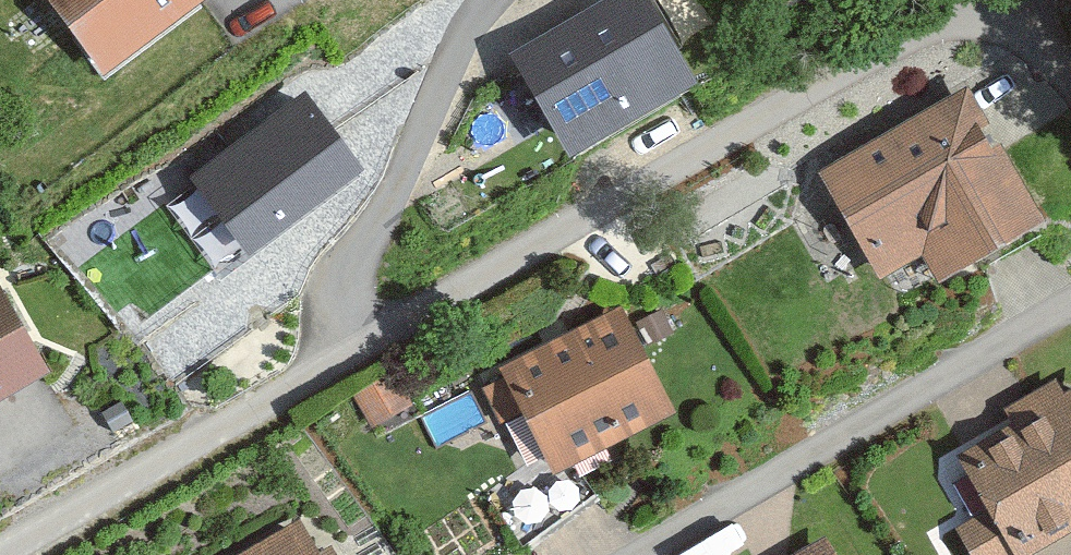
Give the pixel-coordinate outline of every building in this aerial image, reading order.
[(113,92),(213,9),(206,0),(37,0),(113,92)] [(501,60),(564,172),(696,99),(641,0),(609,0),(501,60)] [(961,93),(821,175),(882,279),(918,258),(934,283),(1037,223),(961,93)] [(307,100),(186,185),(248,272),(369,187),(307,100)] [(3,298),(0,299),(0,416),(55,383),(3,298)] [(618,312),(502,375),(558,479),(675,417),(618,312)] [(415,369),(375,394),(394,425),(434,400),(415,369)] [(980,522),(1001,554),(1044,554),(1070,538),(1070,380),(977,438),(996,468),(967,486),(987,518),(980,522)] [(306,522),(252,554),(326,554),(306,522)] [(783,554),(841,554),(825,529),(783,554)]
